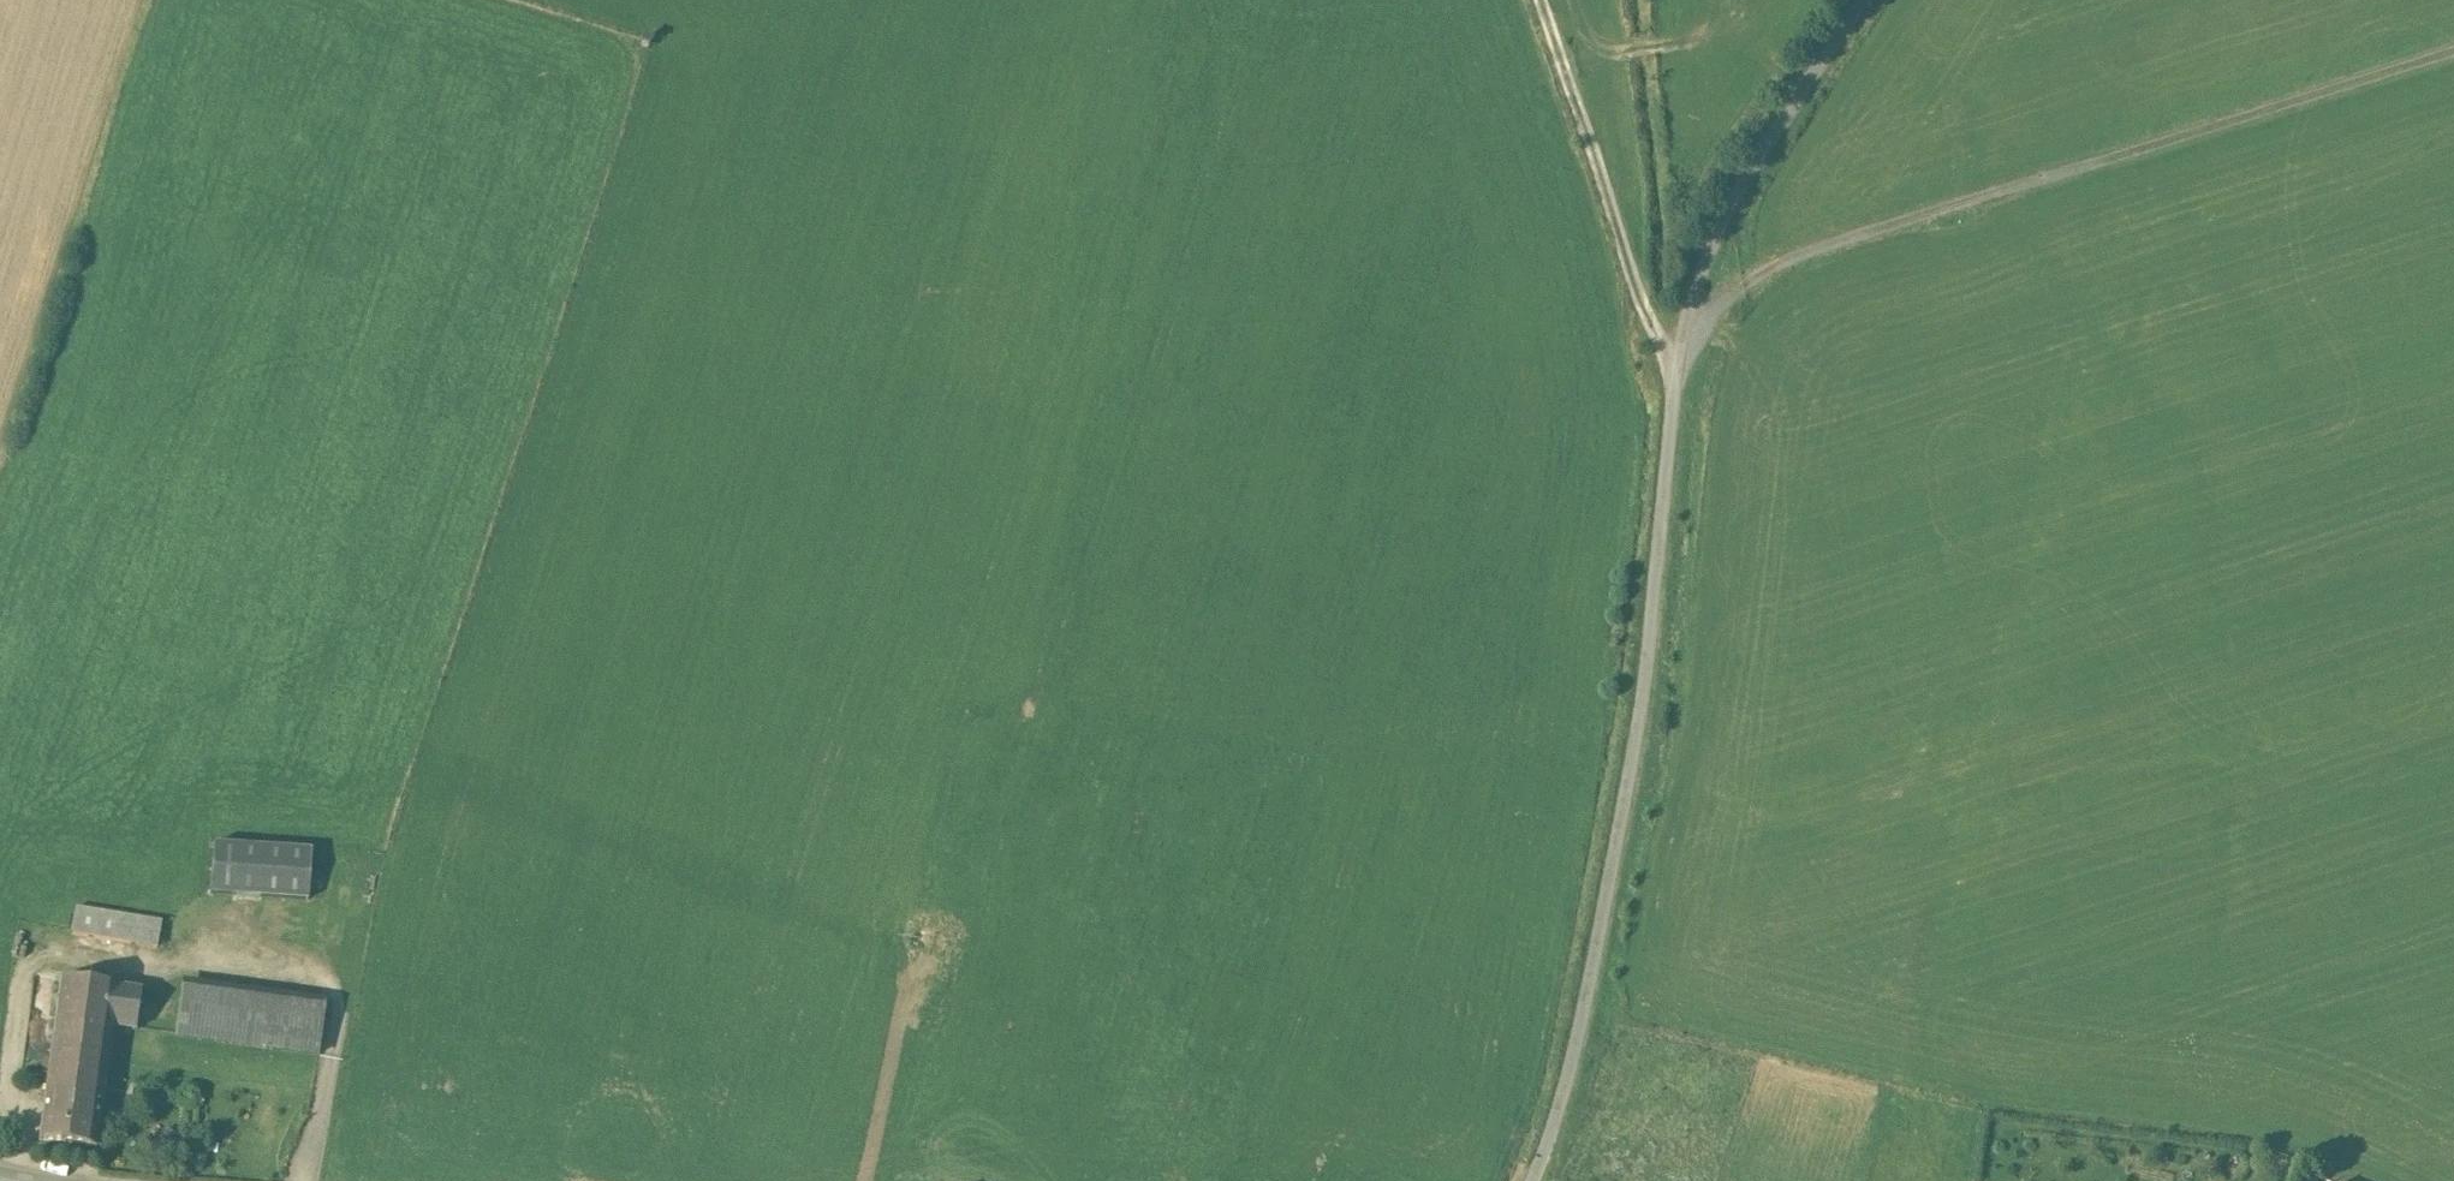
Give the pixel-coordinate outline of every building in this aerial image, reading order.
[(311,848),(214,842),(211,893),(308,899),(311,848)] [(162,920),(75,906),(71,933),(157,947),(162,920)] [(142,989),(60,978),(39,1140),(97,1147),(113,1026),(136,1029),(142,989)] [(325,1006),(182,987),(175,1037),(319,1056),(325,1006)]
